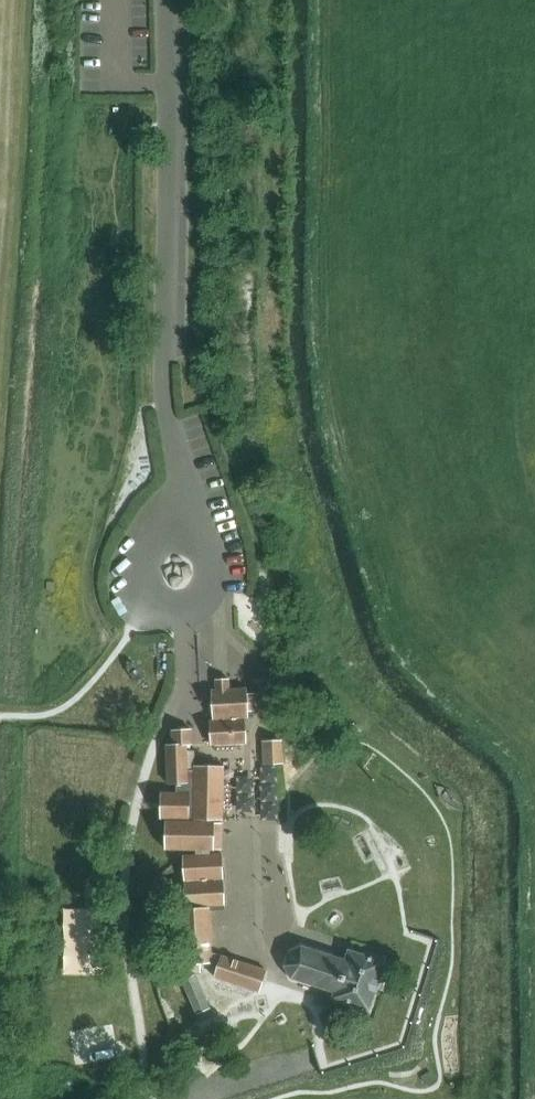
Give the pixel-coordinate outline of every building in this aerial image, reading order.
[(92,81),(105,79),(102,61),(88,63),(92,81)] [(155,485),(148,502),(159,507),(167,490),(155,485)] [(245,695),(245,689),(228,690),(228,680),(214,680),(215,691),(210,691),(212,720),(215,719),(215,721),(208,721),(209,732),(210,746),(242,744),(244,744),(243,720),(240,720),(240,718),(247,718),(246,712),(253,712),(252,694),(245,695)] [(187,771),(185,745),(191,745),(190,733),(190,730),(171,731),(172,745),(165,746),(167,785),(175,784),(175,793),(160,793),(160,819),(168,819),(168,822),(165,822),(165,850),(195,851),(209,851),(213,851),(213,849),(222,850),(223,822),(212,822),(212,820),(222,820),(223,767),(193,767),(193,771),(187,771)] [(281,764),(281,756),(280,741),(261,742),(262,765),(281,764)] [(214,978),(259,993),(266,971),(211,953),(208,908),(205,908),(205,906),(224,905),(221,855),(209,855),(209,851),(195,851),(195,856),(183,856),(185,907),(189,907),(189,909),(179,910),(183,974),(195,973),(200,973),(200,964),(211,963),(218,966),(214,978)] [(331,956),(331,955),(329,954),(328,955),(321,953),(322,952),(319,951),(319,952),(312,949),(312,948),(310,947),(310,948),(302,946),(303,945),(301,944),(300,945),(300,946),(290,952),(289,951),(288,951),(287,953),(288,953),(285,965),(284,965),(283,966),(284,967),(285,967),(290,977),(289,978),(290,979),(291,980),(292,979),(299,981),(299,982),(301,983),(301,982),(308,984),(308,985),(310,986),(311,985),(318,987),(317,988),(320,989),(320,988),(327,990),(325,996),(332,998),(369,1011),(375,992),(376,992),(379,982),(378,982),(385,963),(377,960),(348,950),(344,961),(331,956)] [(42,1049),(68,1062),(108,984),(82,970),(42,1049)] [(197,1014),(210,1008),(195,975),(183,981),(197,1014)]
